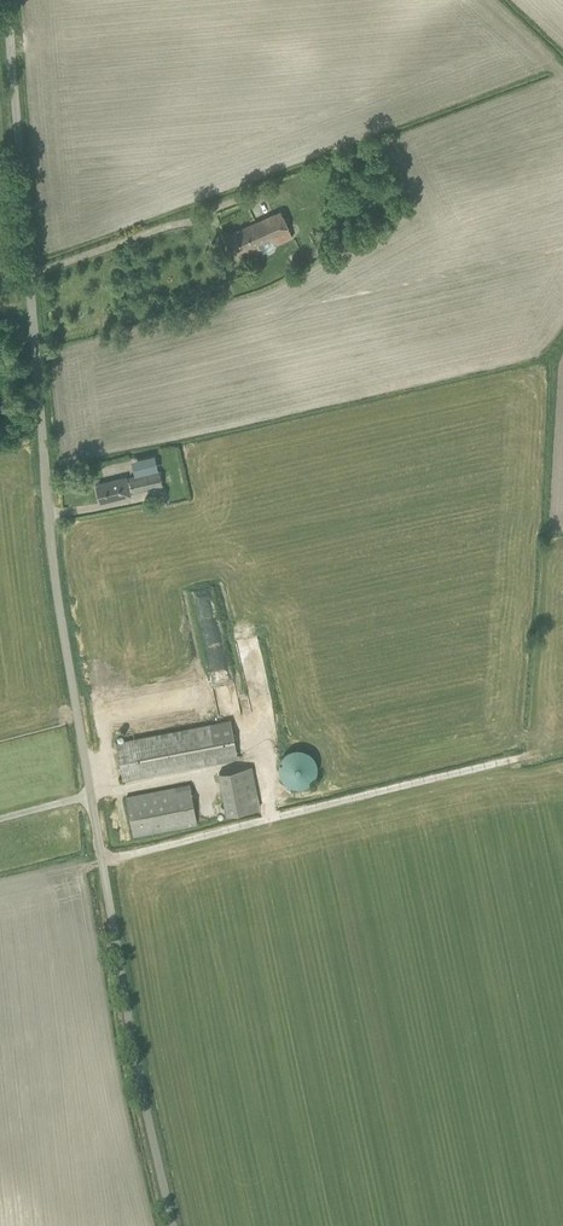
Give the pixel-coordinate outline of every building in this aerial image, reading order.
[(224,236),(229,247),(232,253),(244,248),(249,257),(261,252),(257,242),(269,237),(274,246),(293,238),(281,211),(224,236)] [(172,483),(168,467),(167,468),(159,470),(148,472),(129,477),(133,492),(162,485),(172,483)] [(126,476),(107,481),(95,484),(100,502),(131,495),(126,476)] [(123,779),(134,777),(236,758),(229,721),(116,742),(123,779)] [(311,779),(311,774),(311,770),(310,766),(308,763),(306,760),(303,758),(300,757),(296,755),(293,755),(290,755),(286,757),(282,759),(280,761),(278,764),(276,768),(275,771),(275,774),(275,777),(277,781),(279,785),(281,787),(284,789),(287,791),(291,792),(294,792),(298,791),(301,790),(305,788),(307,786),(309,782),(311,779)] [(251,766),(217,773),(225,815),(260,808),(251,766)] [(133,835),(145,833),(196,823),(189,785),(126,797),(133,835)]
